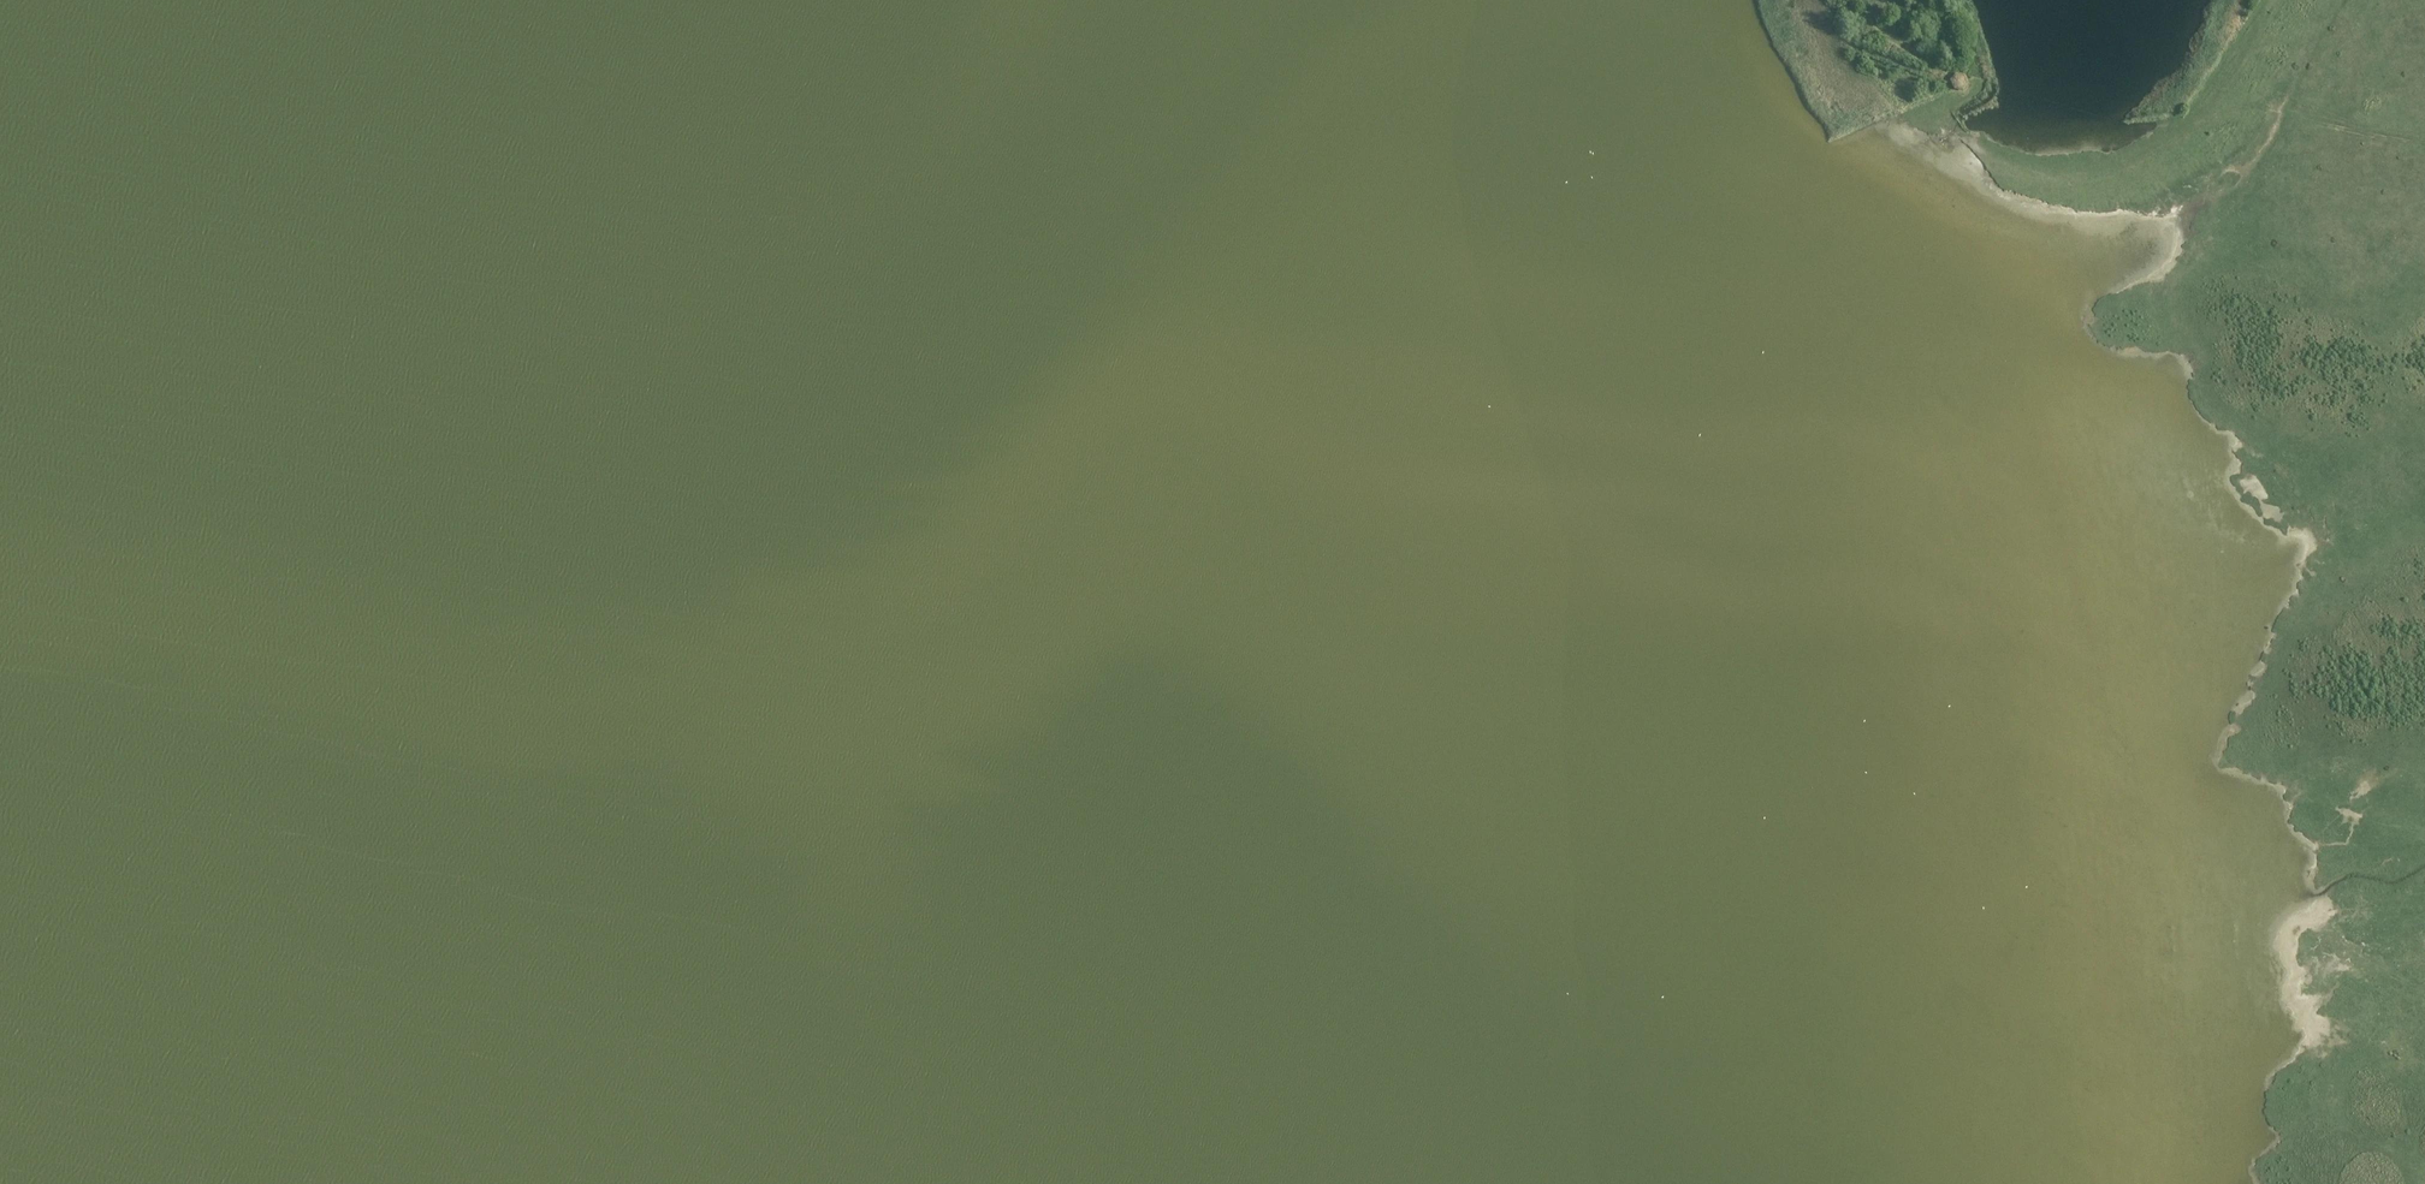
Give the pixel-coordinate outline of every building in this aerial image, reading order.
[(1966,82),(1967,78),(1966,74),(1964,71),(1963,70),(1961,68),(1959,67),(1955,67),(1951,67),(1949,68),(1947,69),(1945,73),(1944,76),(1943,78),(1944,83),(1947,86),(1949,88),(1951,89),(1953,89),(1956,90),(1960,89),(1963,86),(1966,82)]
